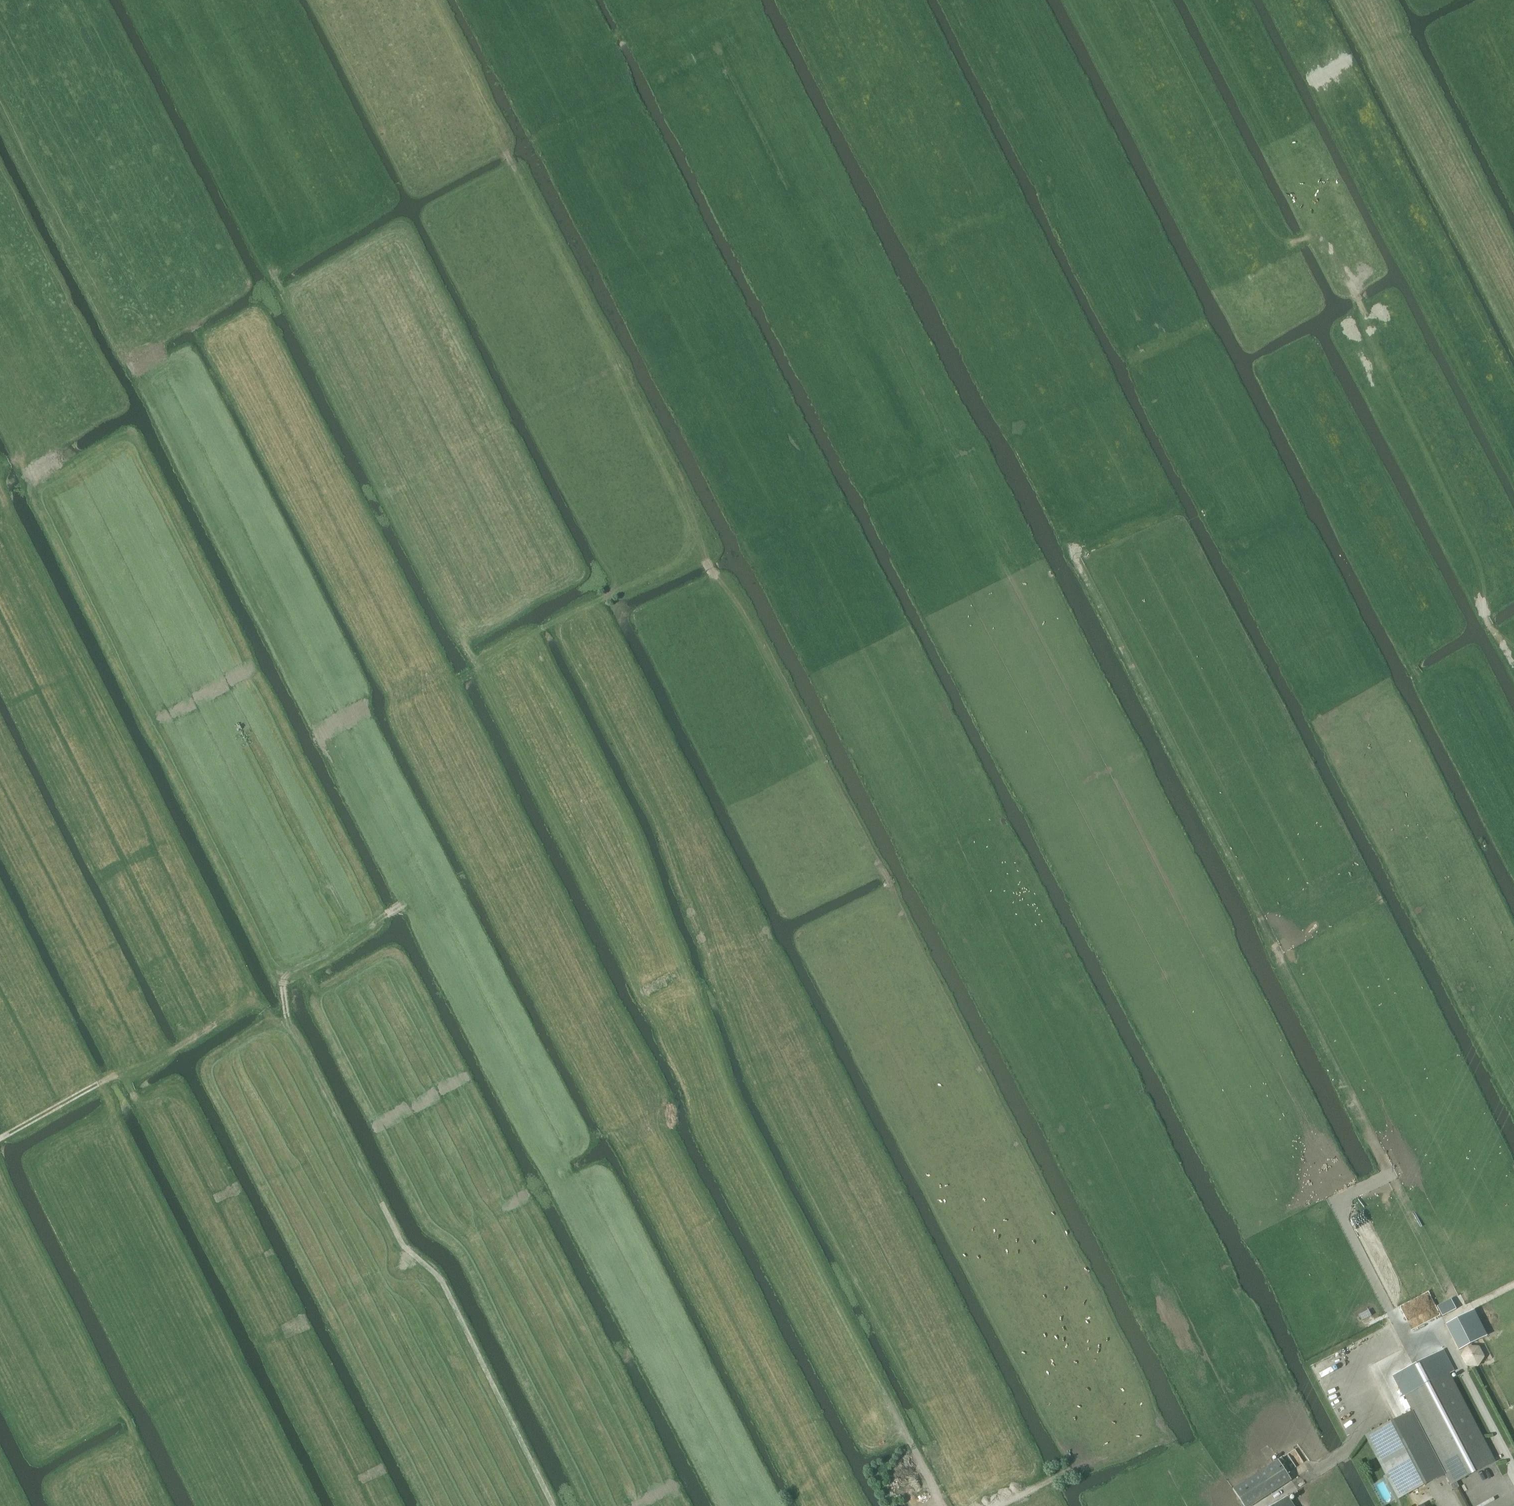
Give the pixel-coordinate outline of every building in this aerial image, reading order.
[(1475,1342),(1462,1317),(1446,1325),(1459,1350),(1475,1342)] [(1413,1411),(1368,1435),(1400,1498),(1445,1474),(1451,1485),(1495,1462),(1450,1374),(1454,1372),(1443,1350),(1392,1377),(1403,1398),(1405,1397),(1413,1411)] [(1292,1480),(1279,1460),(1233,1489),(1244,1505),(1251,1505),(1292,1480)]
